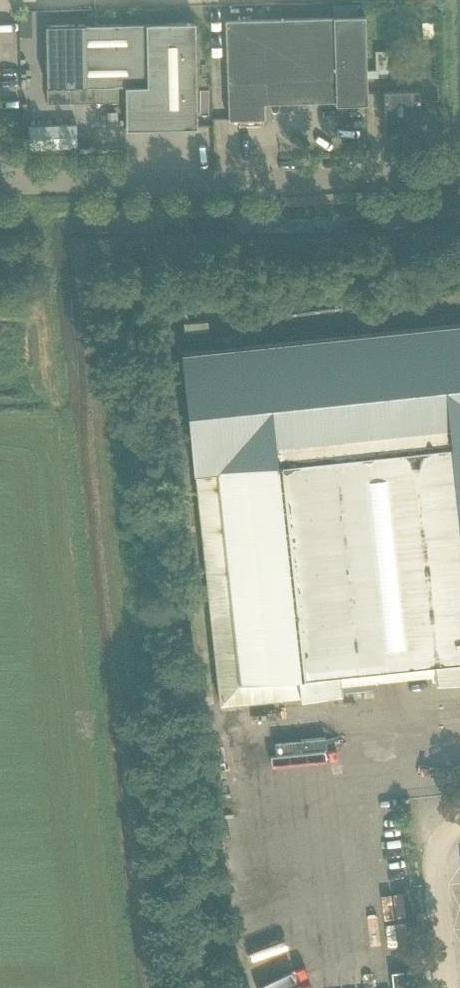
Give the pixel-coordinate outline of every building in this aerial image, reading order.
[(31,12),(19,13),(19,24),(31,24),(31,12)] [(367,76),(366,69),(365,16),(225,20),(228,120),(265,119),(264,83),(335,81),(335,105),(367,104),(367,76)] [(45,25),(46,103),(125,102),(125,128),(196,126),(194,22),(45,25)] [(375,69),(366,69),(367,76),(387,76),(387,50),(375,50),(375,69)] [(383,90),(384,131),(419,130),(418,89),(383,90)] [(18,240),(19,251),(29,250),(28,240),(18,240)] [(181,353),(194,473),(220,704),(299,696),(299,697),(341,693),(340,683),(434,673),(435,683),(459,680),(459,323),(181,353)]
